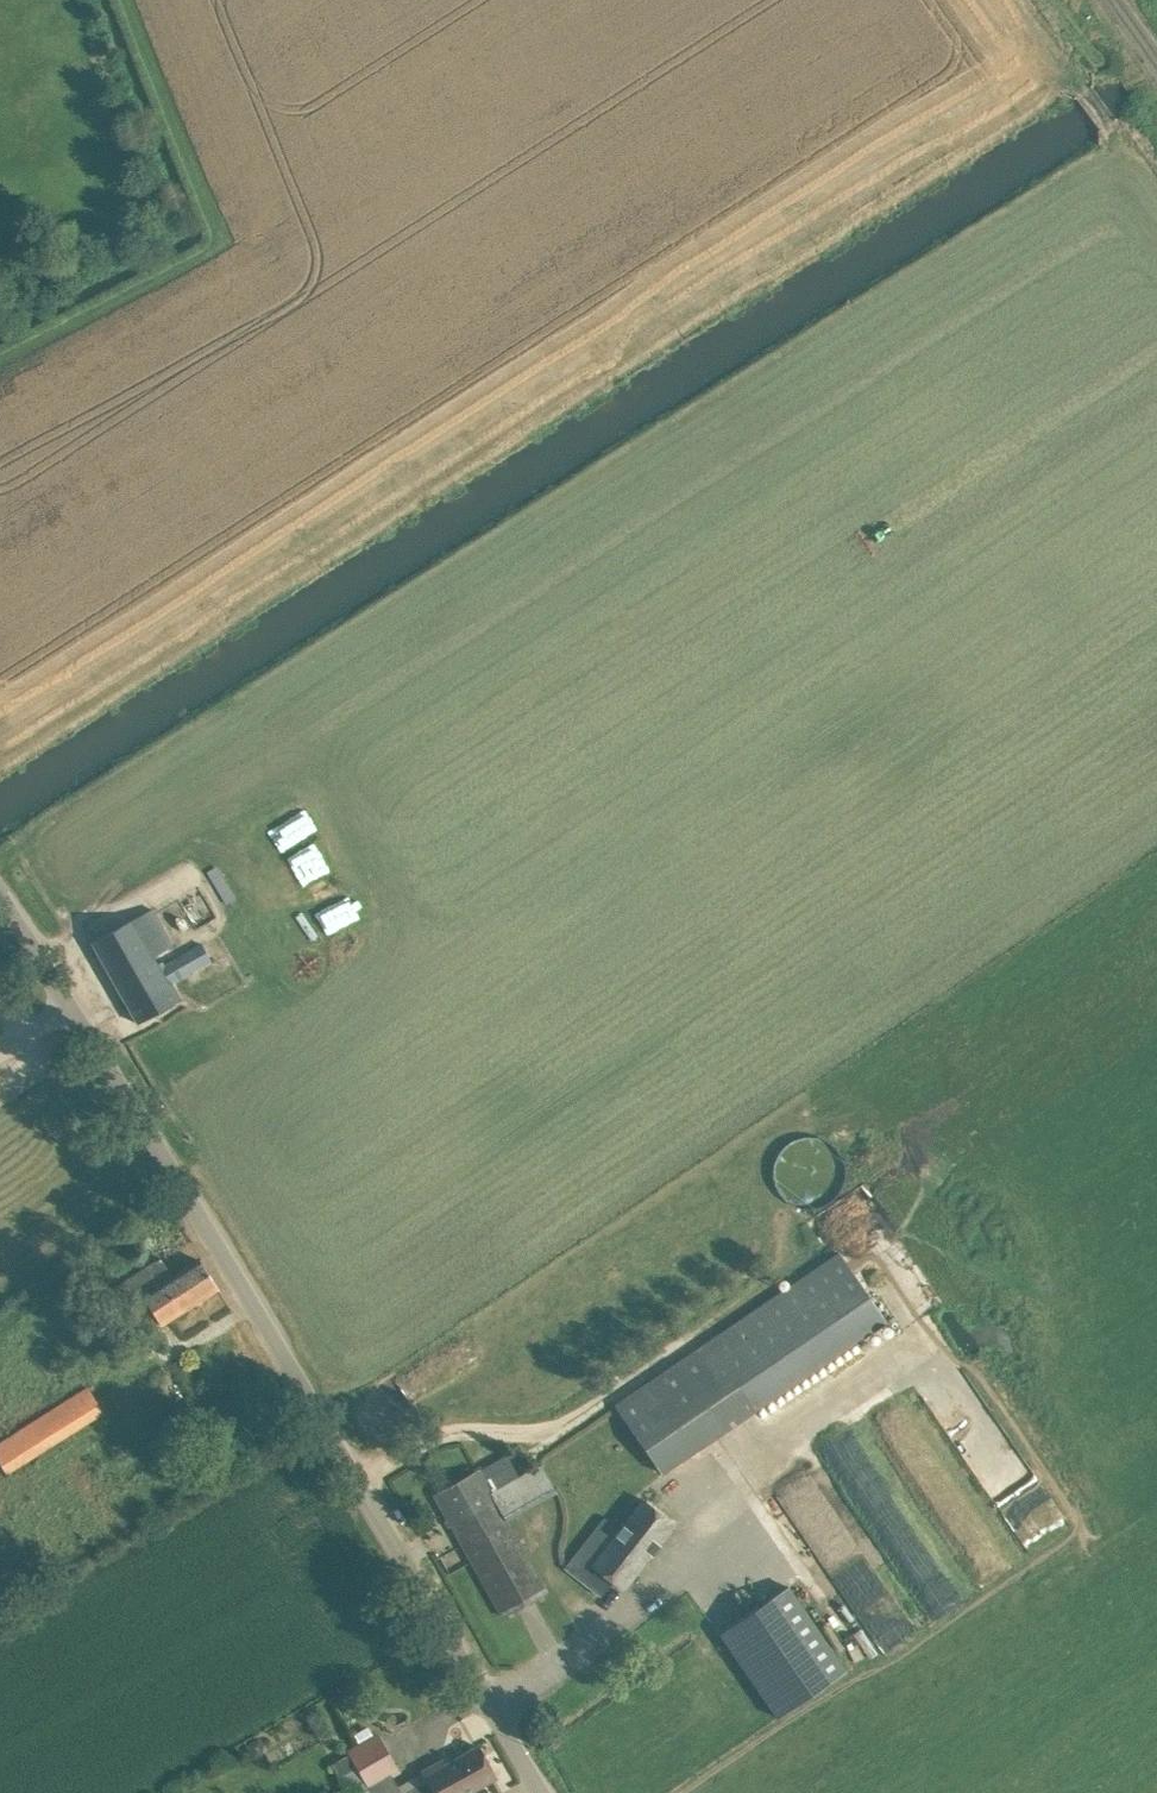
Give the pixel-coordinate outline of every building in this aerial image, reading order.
[(152,956),(172,946),(152,909),(133,919),(132,919),(92,941),(138,1023),(159,1011),(181,999),(172,982),(211,960),(202,943),(163,965),(161,961),(156,964),(152,956)] [(657,1372),(607,1400),(644,1465),(879,1330),(836,1256),(651,1362),(657,1372)] [(112,1288),(134,1321),(152,1309),(161,1324),(218,1288),(199,1259),(172,1276),(160,1257),(140,1270),(112,1288)] [(6,1476),(103,1416),(86,1388),(0,1442),(0,1467),(6,1476)] [(502,1615),(547,1590),(480,1469),(435,1493),(502,1615)] [(591,1565),(588,1568),(609,1585),(612,1581),(623,1590),(675,1524),(643,1498),(591,1564),(591,1565)] [(846,1670),(788,1586),(720,1633),(778,1717),(846,1670)] [(349,1752),(375,1792),(404,1792),(392,1774),(399,1770),(378,1734),(349,1752)] [(423,1772),(435,1792),(465,1792),(495,1776),(479,1746),(444,1765),(442,1761),(423,1772)]
